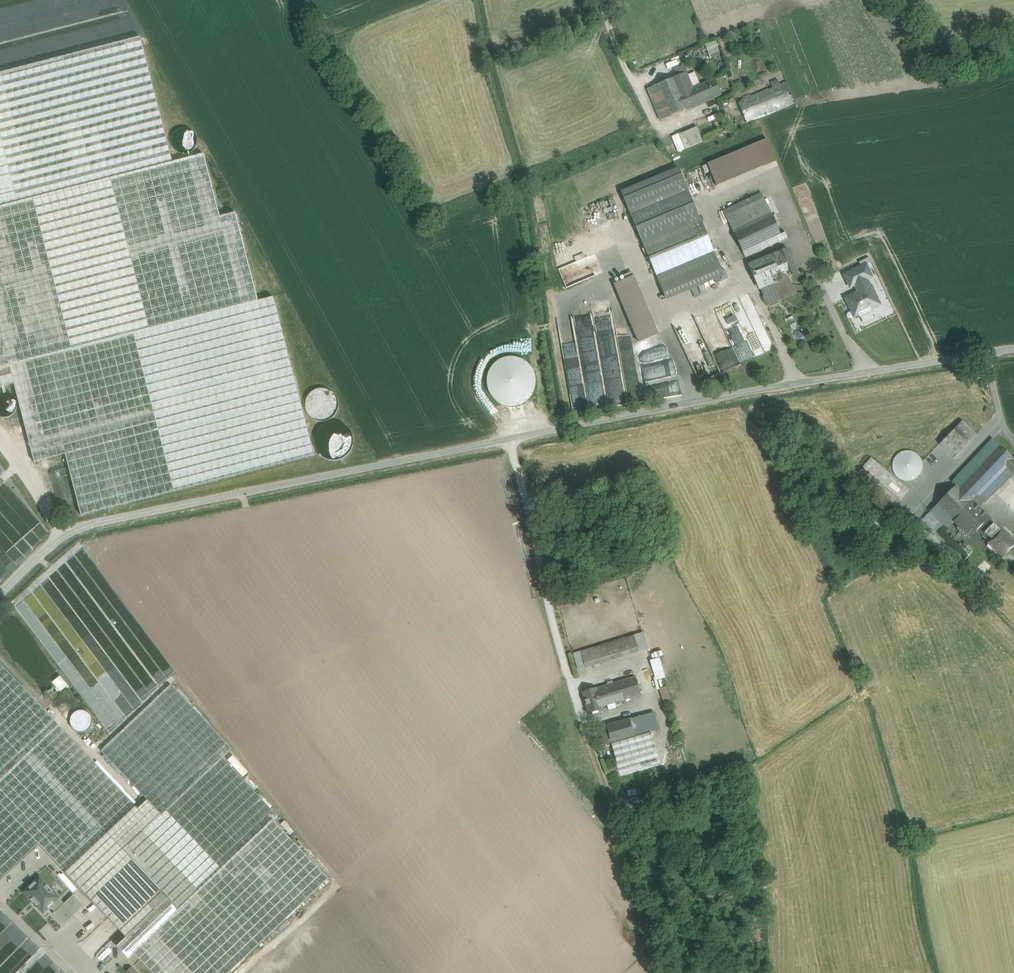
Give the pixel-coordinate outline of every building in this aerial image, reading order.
[(0,74),(0,207),(173,162),(140,38),(0,74)] [(683,66),(675,70),(677,76),(686,72),(683,66)] [(677,76),(648,88),(661,120),(697,105),(691,89),(693,88),(686,72),(677,76)] [(693,88),(691,89),(697,105),(721,95),(715,79),(693,88)] [(786,82),(738,102),(746,123),(795,103),(786,82)] [(697,127),(679,134),(685,149),(703,142),(697,127)] [(174,151),(194,151),(195,130),(174,130),(174,151)] [(679,134),(673,137),(679,152),(685,149),(679,134)] [(712,184),(774,162),(766,139),(704,161),(712,184)] [(0,207),(0,367),(257,301),(235,214),(219,217),(203,155),(173,162),(0,207)] [(734,234),(746,258),(783,240),(772,215),(764,198),(726,217),(734,234)] [(643,244),(656,275),(704,255),(704,256),(714,251),(708,238),(699,241),(691,224),(643,244)] [(787,249),(778,253),(779,253),(770,257),(780,280),(782,279),(782,278),(796,272),(787,249)] [(770,257),(749,265),(760,288),(772,283),(780,280),(770,257)] [(865,262),(840,273),(849,292),(841,295),(850,317),(879,304),(868,279),(872,277),(865,262)] [(654,335),(632,275),(612,283),(634,342),(654,335)] [(772,283),(760,288),(768,305),(780,301),(772,283)] [(749,294),(714,309),(740,363),(775,348),(749,294)] [(0,367),(0,388),(14,384),(35,462),(66,454),(81,516),(314,455),(273,297),(257,301),(0,367)] [(533,392),(535,375),(521,359),(500,356),(487,368),(484,389),(496,403),(518,406),(533,392)] [(306,400),(305,406),(306,412),(309,417),(314,420),(320,422),(325,421),(331,419),(335,415),(337,410),(338,404),(337,399),(334,394),(329,390),(323,389),(318,389),(312,391),(308,395),(306,400)] [(5,418),(10,417),(14,414),(17,410),(17,405),(16,400),(13,396),(9,393),(4,392),(0,393),(0,417),(5,418)] [(976,435),(962,421),(953,430),(968,444),(976,435)] [(316,436),(315,442),(316,448),(319,453),(323,457),(329,460),(335,460),(341,459),(346,456),(350,452),(353,446),(354,440),(352,435),(350,429),(345,425),(340,423),(334,422),(328,423),(323,426),(318,430),(316,436)] [(968,444),(953,430),(939,444),(954,458),(968,444)] [(993,439),(952,482),(956,486),(958,489),(1000,446),(993,439)] [(1000,446),(958,489),(970,500),(976,494),(977,495),(1004,467),(1013,459),(1000,446)] [(921,471),(922,465),(921,460),(918,455),(913,452),(907,451),(901,452),(897,455),(893,460),(892,466),(893,472),(897,476),(902,480),(908,481),(913,480),(918,476),(921,471)] [(1013,459),(1004,467),(1012,475),(1013,477),(1013,459)] [(1004,467),(977,495),(984,502),(985,503),(1012,475),(1004,467)] [(958,489),(956,486),(937,505),(967,535),(970,537),(976,531),(988,518),(989,518),(978,507),(970,500),(958,489)] [(977,495),(976,494),(970,500),(978,507),(984,502),(977,495)] [(967,535),(937,505),(922,519),(954,549),(967,535)] [(988,518),(976,531),(978,532),(976,534),(981,538),(985,533),(992,540),(1001,531),(988,518)] [(1002,530),(1001,531),(992,540),(988,544),(1003,559),(1013,547),(1013,542),(1002,530)] [(634,636),(597,647),(602,663),(639,652),(634,636)] [(597,647),(580,652),(585,668),(602,663),(597,647)] [(648,660),(654,680),(664,677),(658,657),(648,660)] [(0,663),(0,803),(66,873),(136,807),(0,663)] [(58,692),(66,685),(58,675),(50,682),(58,692)] [(627,679),(596,689),(600,707),(633,697),(627,679)] [(171,685),(101,751),(161,815),(166,810),(222,757),(223,758),(232,749),(171,685)] [(661,699),(669,698),(666,686),(658,687),(661,699)] [(600,707),(596,689),(583,693),(588,714),(601,710),(600,707)] [(69,727),(88,729),(89,712),(70,711),(69,727)] [(655,712),(629,719),(634,737),(659,729),(655,712)] [(629,719),(606,726),(611,743),(634,737),(629,719)] [(539,749),(535,753),(539,757),(549,747),(545,743),(539,749)] [(222,757),(166,810),(221,869),(273,820),(277,816),(223,758),(222,757)] [(221,869),(166,810),(161,815),(126,849),(181,907),(221,869)] [(273,820),(226,865),(284,927),(285,928),(332,883),(273,820)] [(126,849),(125,848),(77,888),(121,942),(117,946),(128,958),(170,918),(181,907),(126,849)] [(284,927),(226,865),(221,869),(181,907),(170,918),(185,935),(194,927),(225,898),(268,943),(284,927)] [(59,898),(40,877),(24,892),(43,913),(50,907),(59,898)] [(64,904),(63,905),(73,915),(83,906),(73,895),(64,904)] [(59,898),(50,907),(55,913),(63,905),(64,904),(59,898)] [(225,898),(194,927),(232,967),(249,951),(254,956),(268,943),(225,898)] [(73,915),(63,905),(55,913),(54,914),(63,925),(73,915)] [(194,927),(185,935),(170,918),(161,926),(206,972),(226,972),(232,967),(194,927)] [(127,958),(142,972),(206,972),(161,926),(128,958),(127,958)]
